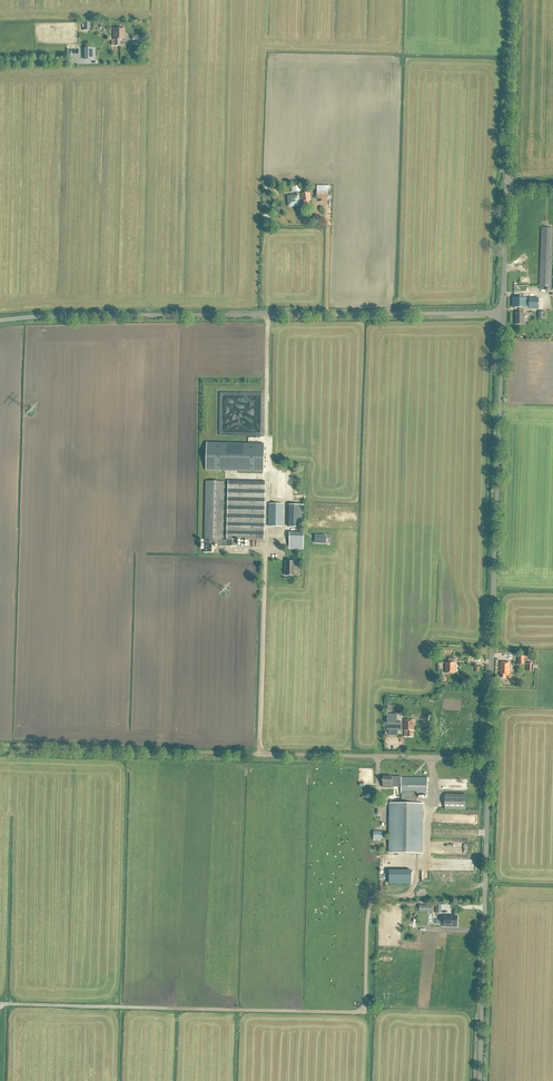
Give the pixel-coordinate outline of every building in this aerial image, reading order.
[(112,40),(112,46),(115,46),(120,46),(120,40),(125,40),(125,28),(113,29),(113,40),(112,40)] [(80,49),(80,60),(92,60),(92,49),(80,49)] [(317,186),(317,197),(328,197),(328,186),(317,186)] [(301,198),(300,198),(300,203),(301,203),(302,207),(310,207),(309,200),(311,200),(310,192),(302,193),(302,199),(301,198)] [(299,195),(288,196),(289,208),(300,207),(300,203),(300,198),(299,195)] [(551,289),(552,228),(542,228),(539,289),(551,289)] [(524,325),(524,313),(524,308),(529,308),(529,309),(539,309),(539,298),(529,298),(529,299),(513,298),(512,308),(519,308),(519,313),(516,313),(516,325),(524,325)] [(261,443),(206,443),(206,470),(261,470),(261,443)] [(264,540),(265,481),(228,481),(227,540),(223,540),(224,482),(206,481),(204,539),(209,539),(208,544),(218,545),(218,546),(238,547),(238,540),(264,540)] [(283,527),(283,504),(270,504),(269,526),(283,527)] [(293,505),(293,516),(292,522),(290,522),(290,528),(304,528),(304,505),(293,505)] [(290,532),(290,540),(290,548),(303,548),(304,533),(290,532)] [(325,543),(326,536),(316,535),(315,543),(325,543)] [(286,562),(286,576),(295,576),(295,562),(286,562)] [(441,648),(441,657),(445,657),(445,655),(450,655),(450,648),(441,648)] [(446,663),(446,668),(446,673),(455,673),(455,672),(456,672),(457,663),(454,663),(455,659),(449,658),(449,663),(446,663)] [(510,662),(500,662),(500,674),(501,674),(501,678),(506,678),(506,676),(510,676),(510,662)] [(396,723),(397,714),(387,714),(387,730),(401,731),(401,723),(396,723)] [(405,720),(404,737),(412,737),(412,731),(414,731),(415,720),(405,720)] [(427,795),(428,778),(392,777),(383,777),(383,787),(402,788),(402,795),(402,804),(390,803),(389,853),(422,853),(423,804),(417,804),(417,795),(427,795)] [(466,795),(445,794),(445,810),(465,811),(466,795)] [(374,832),(373,840),(383,840),(384,832),(374,832)] [(432,914),(441,914),(441,905),(432,905),(432,914)] [(443,926),(457,927),(457,916),(444,916),(443,926)]
